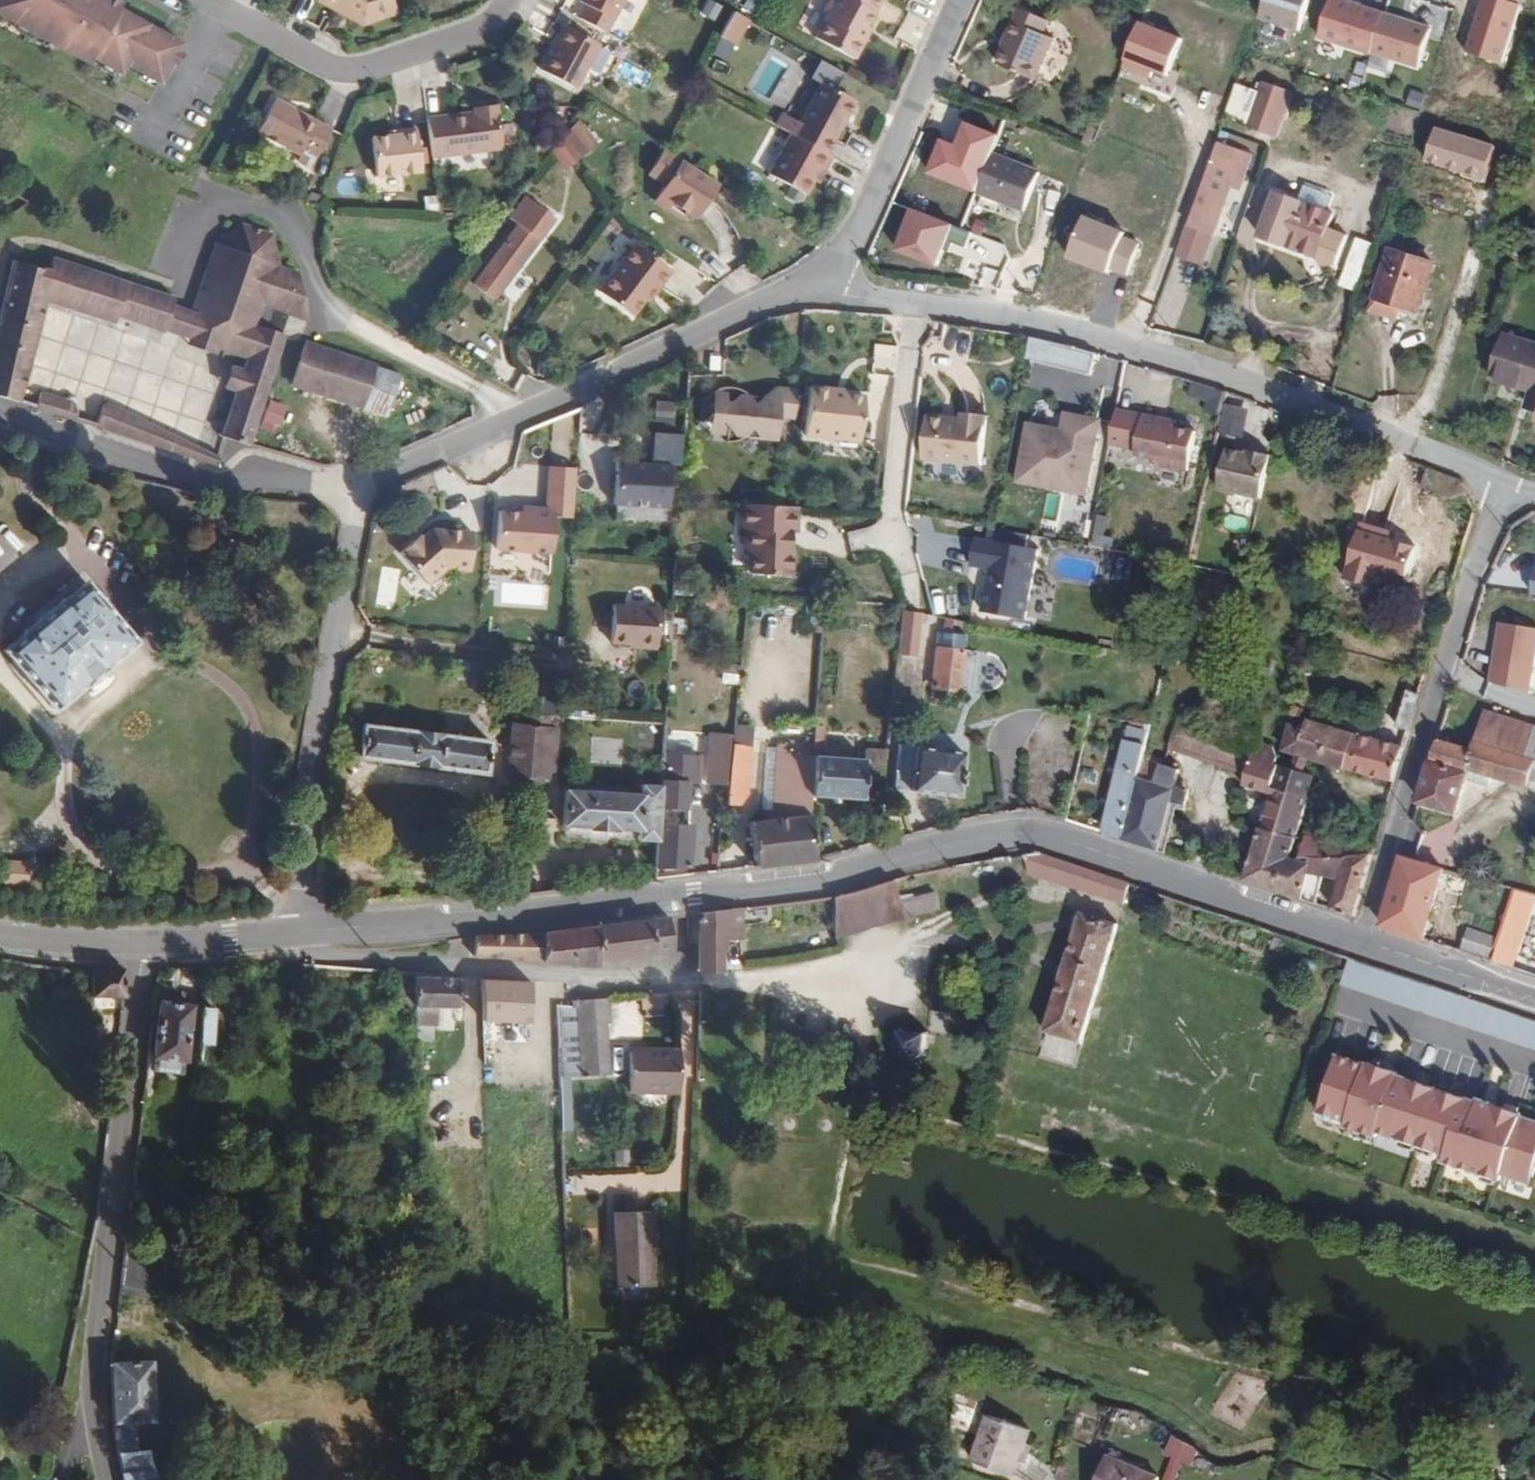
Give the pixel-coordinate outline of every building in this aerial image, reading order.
[(123,10),(126,6),(115,0),(1,0),(0,2),(0,15),(94,65),(97,60),(125,75),(130,66),(164,84),(186,43),(123,10)] [(398,0),(315,0),(366,26),(403,17),(398,0)] [(624,0),(582,0),(581,2),(587,5),(579,19),(606,34),(624,0)] [(646,0),(627,0),(620,15),(635,22),(646,0)] [(814,7),(854,28),(863,10),(859,8),(864,0),(818,0),(814,7)] [(869,0),(864,0),(859,8),(863,10),(869,0)] [(1315,0),(1277,0),(1268,26),(1310,40),(1322,2),(1315,0)] [(1383,25),(1331,7),(1318,44),(1370,62),(1383,25)] [(738,44),(751,18),(734,10),(721,35),(738,44)] [(1139,23),(1129,66),(1172,76),(1181,33),(1139,23)] [(1383,25),(1370,62),(1420,79),(1433,42),(1383,25)] [(1039,86),(1055,39),(1018,26),(1002,73),(1039,86)] [(600,45),(568,27),(545,72),(577,89),(600,45)] [(824,51),(796,103),(793,101),(771,142),(808,161),(820,137),(825,140),(834,123),(829,120),(855,68),(824,51)] [(1292,132),(1308,88),(1279,78),(1263,122),(1292,132)] [(1262,93),(1240,87),(1231,117),(1253,124),(1262,93)] [(318,159),(333,130),(278,100),(259,134),(303,157),(306,152),(318,159)] [(501,146),(495,104),(473,107),(473,111),(427,118),(433,164),(502,153),(501,146)] [(596,146),(578,122),(571,133),(567,139),(578,157),(596,146)] [(424,174),(418,128),(404,130),(405,136),(391,138),(371,141),(378,180),(424,174)] [(1261,176),(1270,151),(1233,138),(1207,206),(1202,222),(1229,232),(1250,172),(1261,176)] [(716,185),(662,151),(645,177),(663,188),(655,200),(692,223),(701,209),(704,205),(716,185)] [(1030,218),(1044,179),(995,161),(981,200),(988,203),(1005,209),(1030,218)] [(1333,203),(1338,187),(1309,177),(1304,192),(1333,203)] [(1342,260),(1354,227),(1334,220),(1339,205),(1333,203),(1304,192),(1286,186),(1270,233),(1323,252),(1328,263),(1342,260)] [(1202,222),(1207,206),(1179,197),(1166,231),(1195,241),(1202,222)] [(496,301),(553,221),(525,202),(511,222),(519,228),(476,287),(496,301)] [(1000,222),(1005,209),(988,203),(984,216),(1000,222)] [(953,221),(911,205),(895,246),(936,262),(953,221)] [(193,310),(176,304),(175,297),(168,294),(142,286),(109,278),(56,260),(53,272),(14,262),(0,319),(0,398),(21,405),(31,369),(49,303),(69,310),(92,318),(117,327),(119,319),(140,325),(195,342),(220,351),(236,357),(249,359),(247,367),(245,373),(235,395),(221,438),(238,441),(252,444),(289,338),(282,336),(288,317),(309,324),(300,274),(282,266),(274,236),(244,225),(218,241),(193,310)] [(1357,236),(1343,284),(1359,289),(1373,241),(1357,236)] [(1432,301),(1448,251),(1405,237),(1389,287),(1416,296),(1432,301)] [(641,301),(655,284),(659,288),(670,273),(633,244),(595,292),(628,318),(641,301)] [(646,305),(659,288),(655,284),(641,301),(646,305)] [(1412,306),(1416,296),(1389,287),(1386,297),(1412,306)] [(1522,324),(1508,369),(1534,378),(1534,328),(1522,324)] [(1092,375),(1096,355),(1032,341),(1029,355),(1032,355),(1031,362),(1092,375)] [(218,357),(220,351),(195,342),(193,347),(200,350),(205,352),(211,354),(218,357)] [(401,376),(374,368),(303,346),(289,388),(388,418),(401,376)] [(235,395),(245,373),(234,368),(225,391),(235,395)] [(877,429),(883,384),(863,382),(849,381),(849,376),(828,374),(822,423),(877,429)] [(1224,395),(1193,386),(1189,398),(1220,408),(1224,395)] [(759,443),(764,400),(752,408),(748,400),(744,396),(736,391),(729,390),(722,390),(717,392),(728,405),(715,416),(725,429),(724,439),(724,446),(736,444),(744,440),(750,433),(759,443)] [(84,423),(79,407),(72,404),(75,395),(68,393),(62,398),(37,391),(32,409),(84,423)] [(724,439),(725,429),(715,416),(728,405),(717,392),(712,391),(707,437),(724,439)] [(792,424),(796,393),(775,391),(764,400),(759,443),(774,445),(776,423),(792,424)] [(676,401),(653,399),(650,424),(673,426),(676,401)] [(286,407),(269,402),(262,423),(279,429),(286,407)] [(1251,411),(1227,405),(1220,433),(1244,439),(1251,411)] [(171,450),(175,437),(105,406),(99,428),(171,450)] [(1161,416),(1117,408),(1112,434),(1111,440),(1137,445),(1134,460),(1189,471),(1198,431),(1174,425),(1166,423),(1161,416)] [(1101,419),(1065,411),(1062,428),(1027,420),(1024,433),(1071,443),(1075,426),(1098,431),(1101,419)] [(1174,425),(1175,420),(1161,416),(1166,423),(1174,425)] [(963,424),(928,420),(923,463),(982,471),(989,420),(964,418),(963,424)] [(1111,440),(1112,434),(1098,431),(1075,426),(1071,443),(1024,433),(1015,481),(1099,498),(1111,440)] [(230,456),(230,454),(220,457),(175,437),(171,450),(216,469),(230,456)] [(1261,503),(1272,460),(1247,454),(1246,457),(1228,452),(1217,492),(1261,503)] [(666,512),(669,469),(614,465),(611,508),(666,512)] [(571,524),(573,501),(575,471),(549,469),(546,498),(545,511),(554,512),(553,522),(571,524)] [(786,509),(741,506),(739,533),(746,534),(744,553),(751,559),(749,577),(791,580),(793,554),(790,554),(791,537),(796,538),(798,511),(786,509)] [(553,522),(554,512),(545,511),(535,510),(535,517),(523,516),(498,514),(495,551),(550,556),(553,522)] [(1110,518),(1098,515),(1093,546),(1105,548),(1110,518)] [(471,573),(474,534),(434,530),(424,538),(417,544),(414,541),(400,552),(428,585),(446,572),(471,573)] [(417,544),(424,538),(422,535),(414,541),(417,544)] [(1026,620),(1040,551),(977,538),(972,565),(995,569),(992,584),(988,583),(982,612),(1026,620)] [(99,598),(89,585),(51,616),(6,652),(57,715),(101,680),(140,649),(99,598)] [(654,652),(658,612),(613,608),(610,645),(639,648),(639,651),(654,652)] [(920,615),(902,612),(896,658),(914,661),(920,615)] [(1500,624),(1491,687),(1529,693),(1534,655),(1534,629),(1500,624)] [(956,693),(965,637),(938,632),(930,689),(956,693)] [(587,720),(588,705),(568,703),(568,711),(575,712),(575,719),(587,720)] [(1256,765),(1265,736),(1185,712),(1177,740),(1256,765)] [(1358,766),(1369,729),(1321,713),(1314,712),(1310,724),(1299,720),(1291,745),(1358,766)] [(1530,791),(1534,792),(1534,727),(1485,712),(1476,745),(1438,743),(1420,808),(1458,823),(1472,778),(1505,785),(1530,791)] [(548,716),(541,716),(522,714),(520,724),(516,723),(511,723),(504,780),(510,781),(545,785),(553,779),(557,730),(547,729),(548,716)] [(486,779),(491,744),(367,726),(362,760),(486,779)] [(747,790),(753,728),(734,726),(732,734),(726,788),(724,809),(731,811),(741,805),(747,790)] [(752,852),(754,866),(754,870),(781,867),(814,861),(808,818),(810,801),(861,806),(864,770),(867,751),(821,748),(823,728),(813,727),(812,748),(782,747),(781,755),(781,779),(780,813),(764,812),(750,825),(752,852)] [(1406,781),(1417,745),(1369,729),(1358,766),(1405,781),(1406,781)] [(732,734),(709,732),(704,785),(726,788),(732,734)] [(1287,764),(1282,763),(1287,746),(1285,740),(1266,733),(1265,736),(1256,765),(1252,778),(1279,788),(1287,764)] [(1149,752),(1151,745),(1132,740),(1124,771),(1143,777),(1149,752)] [(781,755),(782,747),(772,747),(766,746),(764,805),(764,812),(780,813),(781,779),(781,755)] [(895,793),(909,794),(916,751),(901,749),(897,748),(891,792),(895,793)] [(959,803),(965,759),(966,756),(916,748),(916,751),(909,794),(959,803)] [(884,773),(886,754),(867,751),(864,770),(884,773)] [(1188,791),(1177,787),(1182,770),(1178,767),(1180,761),(1149,752),(1143,777),(1127,836),(1160,847),(1171,809),(1187,813),(1191,798),(1188,791)] [(665,754),(663,781),(700,784),(703,756),(665,754)] [(1315,801),(1323,776),(1287,764),(1279,788),(1315,801)] [(1127,836),(1143,777),(1124,771),(1108,830),(1127,836)] [(660,781),(658,812),(687,814),(689,783),(663,781),(660,781)] [(658,812),(659,788),(639,787),(638,797),(562,792),(559,835),(561,835),(634,840),(633,848),(655,849),(656,835),(658,812)] [(1304,834),(1315,801),(1279,788),(1250,877),(1307,896),(1321,856),(1316,855),(1313,836),(1304,834)] [(1378,860),(1387,834),(1360,832),(1359,840),(1313,836),(1316,855),(1321,856),(1378,860)] [(688,872),(691,833),(656,835),(655,849),(654,875),(688,872)] [(1129,885),(1041,856),(1025,858),(1028,873),(1122,904),(1129,885)] [(1359,913),(1378,860),(1321,856),(1307,896),(1320,900),(1330,873),(1348,876),(1339,907),(1359,913)] [(0,859),(0,884),(25,884),(25,859),(0,859)] [(1428,940),(1447,873),(1406,862),(1386,926),(1428,940)] [(900,921),(891,885),(830,900),(835,943),(900,921)] [(1505,966),(1527,891),(1515,888),(1501,937),(1493,961),(1505,966)] [(724,973),(728,940),(747,939),(746,911),(702,915),(699,973),(724,973)] [(1074,1068),(1122,925),(1086,914),(1081,929),(1066,976),(1055,1009),(1039,1057),(1074,1068)] [(678,954),(675,920),(607,927),(606,963),(678,954)] [(606,963),(607,927),(547,933),(545,963),(606,967),(606,963)] [(1493,961),(1501,937),(1479,930),(1477,936),(1449,928),(1444,944),(1493,961)] [(545,963),(547,933),(478,939),(478,958),(545,963)] [(478,958),(478,939),(449,941),(448,955),(478,958)] [(1352,959),(1342,987),(1414,1012),(1417,1006),(1424,1009),(1423,1014),(1534,1053),(1534,1020),(1352,959)] [(124,999),(126,969),(94,968),(94,971),(93,998),(122,999),(124,999)] [(461,1005),(461,978),(415,975),(416,986),(417,1003),(461,1005)] [(485,1021),(531,1022),(532,983),(484,982),(484,999),(469,999),(468,1035),(485,1036),(485,1021)] [(608,1025),(609,993),(573,996),(573,1006),(558,1006),(558,1023),(558,1047),(558,1066),(603,1068),(605,1025),(608,1025)] [(670,993),(641,995),(642,1018),(671,1017),(670,993)] [(215,1072),(221,1014),(217,1014),(218,999),(205,998),(195,1087),(208,1088),(209,1072),(215,1072)] [(188,1063),(195,1007),(162,1003),(155,1059),(188,1063)] [(558,1023),(558,1006),(540,1005),(539,1022),(558,1023)] [(558,1047),(558,1023),(539,1022),(538,1045),(558,1047)] [(501,1065),(502,1036),(485,1036),(484,1064),(501,1065)] [(682,1055),(682,1039),(675,1039),(674,1055),(682,1055)] [(926,1057),(927,1049),(888,1041),(886,1050),(894,1062),(913,1065),(926,1057)] [(681,1094),(682,1055),(674,1055),(628,1054),(628,1093),(681,1094)] [(186,1079),(188,1063),(155,1059),(153,1074),(186,1079)] [(1398,1083),(1399,1080),(1365,1069),(1364,1072),(1336,1063),(1318,1121),(1346,1131),(1345,1134),(1377,1145),(1379,1141),(1448,1164),(1445,1170),(1504,1190),(1507,1183),(1534,1191),(1534,1186),(1534,1128),(1525,1125),(1527,1121),(1482,1107),(1481,1110),(1398,1083)] [(518,1172),(518,1155),(506,1155),(506,1172),(518,1172)] [(656,1290),(656,1214),(618,1214),(618,1290),(656,1290)] [(150,1355),(109,1356),(107,1378),(109,1408),(112,1436),(120,1479),(155,1479),(148,1445),(127,1446),(123,1418),(153,1417),(150,1355)] [(148,1445),(144,1417),(123,1418),(127,1446),(148,1445)] [(1016,1479),(1029,1432),(989,1421),(976,1468),(1016,1479)] [(1195,1464),(1200,1443),(1175,1438),(1166,1479),(1177,1479),(1181,1461),(1195,1464)] [(1109,1462),(1102,1479),(1154,1479),(1109,1462)]
